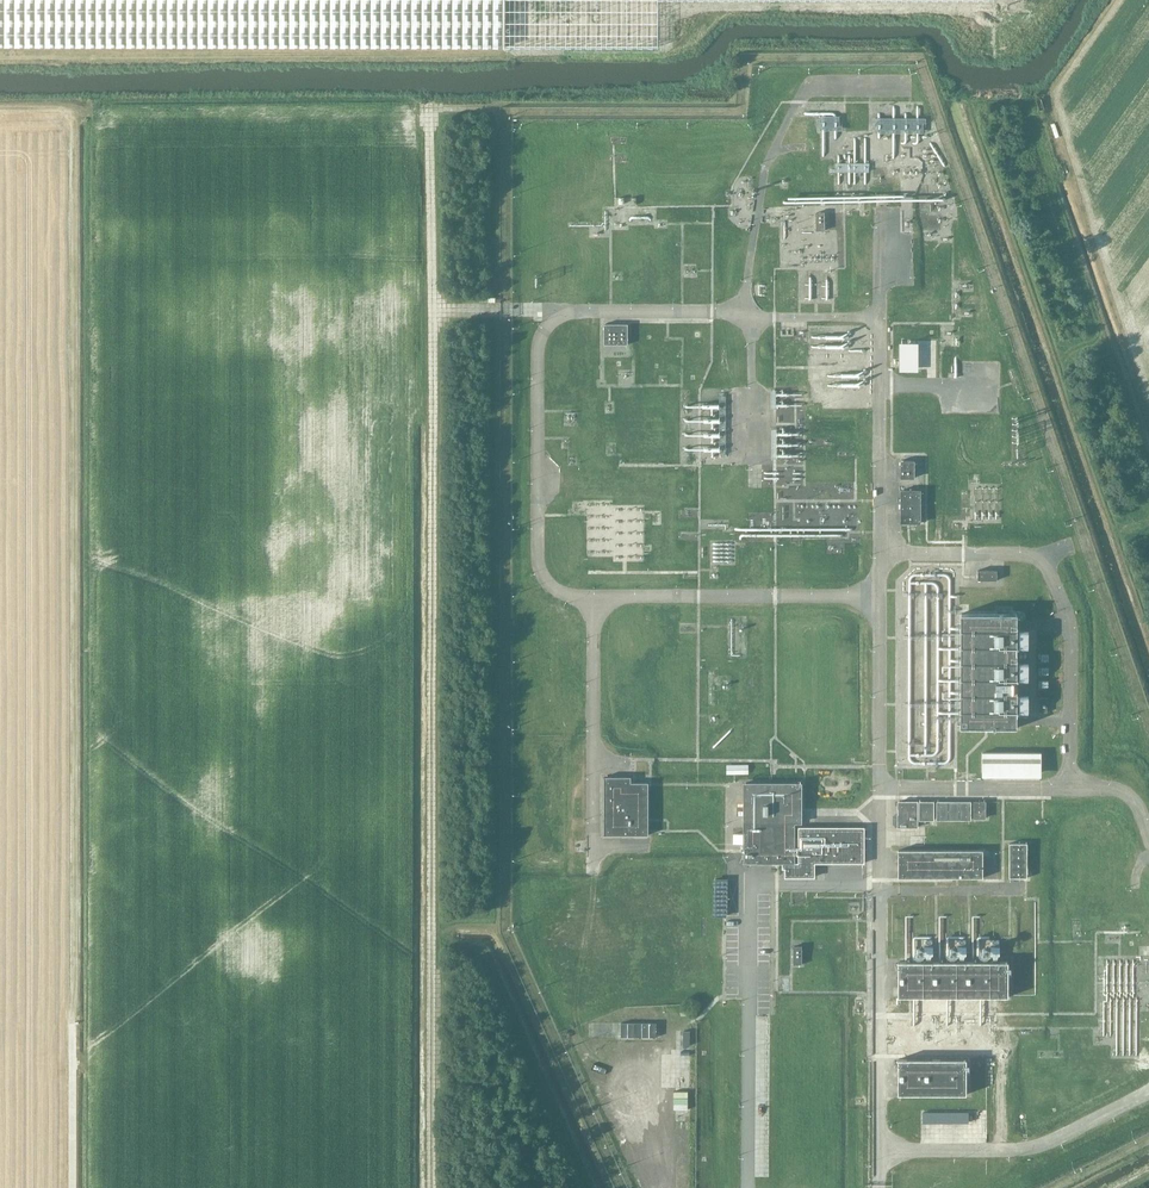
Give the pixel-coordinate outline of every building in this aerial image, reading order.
[(601,59),(601,1),(929,1),(929,0),(0,0),(0,59),(601,59)] [(893,141),(911,141),(910,102),(886,102),(886,114),(872,114),(872,137),(884,137),(884,149),(893,149),(893,141)] [(849,137),(848,160),(859,160),(860,138),(849,137)] [(829,160),(828,183),(859,184),(860,161),(829,160)] [(825,230),(824,212),(816,213),(817,230),(825,230)] [(628,345),(628,324),(605,324),(604,345),(628,345)] [(771,423),(789,423),(788,392),(770,393),(771,423)] [(729,403),(736,401),(734,393),(727,395),(729,403)] [(901,461),(901,479),(915,479),(914,461),(901,461)] [(921,524),(921,490),(901,490),(901,524),(921,524)] [(774,518),(786,518),(785,501),(773,502),(774,518)] [(997,571),(978,571),(978,581),(997,581),(997,571)] [(960,614),(960,728),(1017,728),(1017,614),(960,614)] [(943,645),(931,646),(936,697),(948,696),(943,645)] [(1031,667),(1032,673),(1042,672),(1040,665),(1031,667)] [(982,753),(982,772),(1041,772),(1041,753),(982,753)] [(604,835),(649,835),(649,783),(631,783),(631,777),(604,777),(604,835)] [(795,783),(795,780),(744,779),(744,834),(733,834),(734,844),(744,844),(744,863),(793,863),(793,878),(816,878),(816,863),(865,864),(865,827),(795,827),(795,823),(803,823),(803,783),(795,783)] [(919,827),(919,801),(898,801),(897,828),(919,827)] [(935,820),(935,801),(920,801),(920,820),(935,820)] [(972,820),(972,801),(937,801),(937,820),(972,820)] [(974,818),(986,818),(986,801),(974,801),(974,818)] [(1010,843),(1010,878),(1028,878),(1028,843),(1010,843)] [(898,878),(899,878),(984,878),(983,850),(898,850),(898,878)] [(714,917),(727,917),(728,878),(715,878),(714,917)] [(972,941),(971,951),(990,954),(992,944),(972,941)] [(802,946),(793,946),(793,964),(802,964),(802,946)] [(898,997),(1009,997),(1008,962),(898,962),(898,997)] [(649,1021),(603,1020),(603,1035),(649,1037),(649,1021)] [(602,1035),(602,1021),(583,1021),(583,1035),(602,1035)] [(653,1056),(653,1070),(668,1069),(668,1055),(653,1056)] [(898,1059),(898,1094),(967,1094),(967,1059),(898,1059)] [(667,1073),(653,1073),(654,1084),(667,1084),(667,1073)] [(670,1133),(682,1132),(680,1110),(669,1111),(670,1133)]
